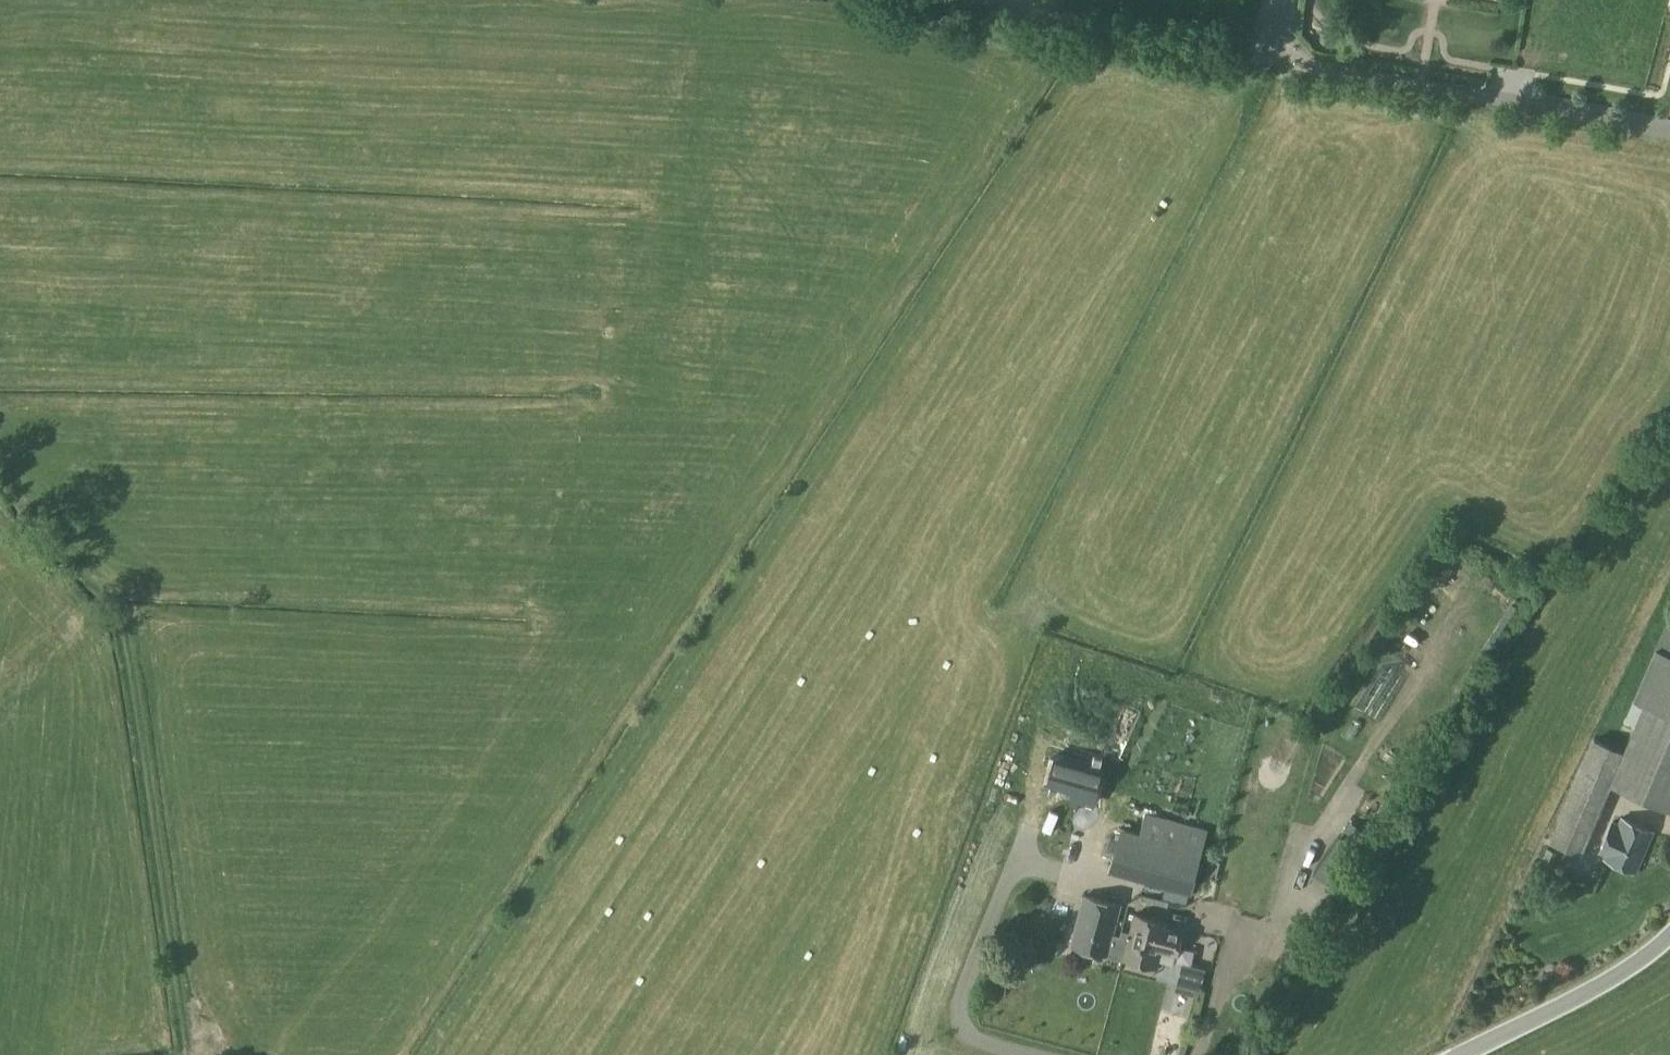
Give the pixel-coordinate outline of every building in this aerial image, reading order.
[(1623,752),(1593,740),(1552,839),(1582,852),(1609,783),(1669,809),(1669,622),(1667,620),(1626,718),(1636,722),(1623,752)] [(1354,707),(1351,716),(1358,719),(1365,700),(1347,693),(1343,703),(1354,707)] [(1341,722),(1335,732),(1350,741),(1356,731),(1341,722)] [(1074,728),(1071,741),(1086,745),(1083,756),(1095,759),(1102,736),(1074,728)] [(998,768),(981,852),(987,853),(1026,874),(1056,880),(1060,872),(1069,830),(1044,825),(1032,819),(1063,825),(1064,820),(1077,795),(1078,792),(1068,787),(1034,780),(1036,781),(1029,779),(1011,770),(998,768)] [(1171,878),(1192,883),(1207,827),(1148,811),(1141,833),(1121,830),(1110,871),(1151,881),(1151,878),(1170,881),(1171,878)] [(1620,817),(1604,857),(1637,871),(1653,831),(1620,817)] [(1541,863),(1551,868),(1558,852),(1547,847),(1541,863)] [(1108,955),(1110,944),(1126,948),(1130,931),(1121,930),(1120,936),(1113,934),(1120,904),(1084,895),(1071,945),(1108,955)] [(1168,924),(1169,921),(1135,912),(1130,931),(1126,948),(1124,958),(1157,967),(1162,949),(1178,954),(1184,928),(1168,924)] [(1174,983),(1189,980),(1186,965),(1171,968),(1174,983)]
